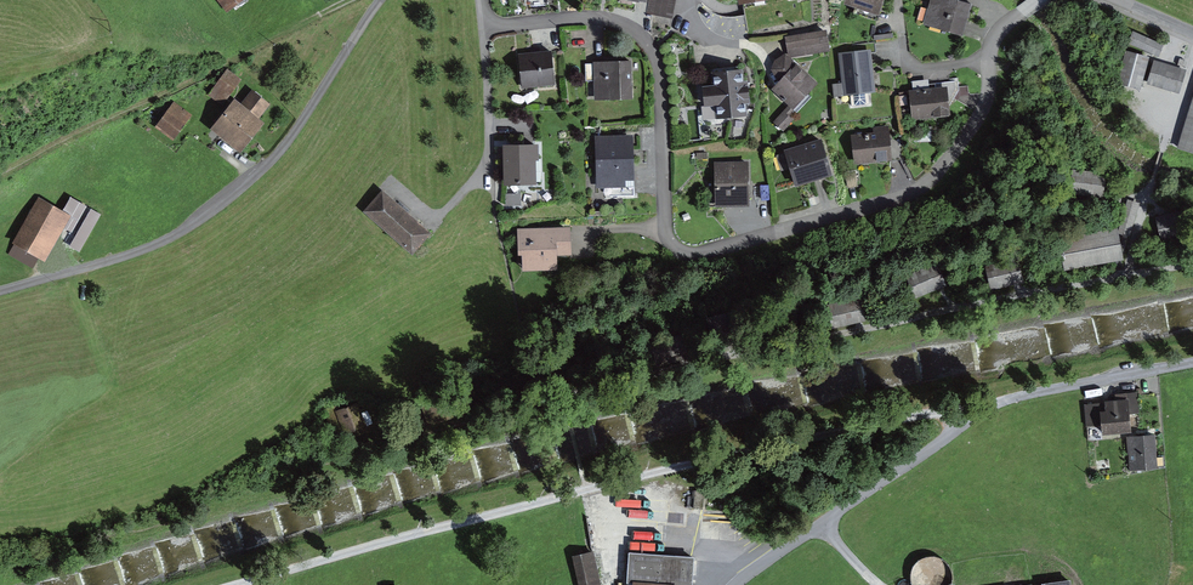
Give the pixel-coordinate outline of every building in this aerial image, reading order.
[(848,0),(877,10),(880,0),(848,0)] [(948,0),(934,0),(928,22),(961,31),(968,5),(948,0)] [(1164,43),(1133,29),(1128,42),(1159,56),(1164,43)] [(824,32),(787,38),(790,54),(826,47),(824,32)] [(1147,57),(1122,50),(1113,82),(1138,89),(1147,57)] [(867,52),(842,55),(846,92),(872,89),(867,52)] [(550,54),(523,56),(525,84),(552,82),(550,54)] [(629,63),(597,64),(597,97),(630,96),(629,63)] [(1183,70),(1148,63),(1143,86),(1178,93),(1183,70)] [(783,67),(763,85),(791,114),(810,96),(783,67)] [(737,78),(693,82),(698,131),(742,127),(737,78)] [(234,91),(219,80),(205,101),(219,111),(234,91)] [(945,89),(912,92),(915,116),(948,113),(945,89)] [(1113,90),(1105,92),(1108,102),(1116,100),(1113,90)] [(1180,146),(1192,150),(1192,103),(1180,146)] [(251,107),(241,121),(252,129),(262,115),(251,107)] [(226,110),(203,141),(232,163),(255,133),(252,129),(241,121),(226,110)] [(184,125),(169,112),(150,135),(166,148),(184,125)] [(789,130),(778,122),(768,135),(779,143),(789,130)] [(876,134),(854,137),(857,161),(890,157),(887,128),(876,129),(876,134)] [(630,138),(598,139),(600,186),(606,186),(606,193),(632,192),(630,138)] [(820,142),(788,152),(796,181),(829,172),(820,142)] [(534,146),(507,147),(508,182),(535,181),(534,146)] [(745,164),(717,165),(718,204),(746,203),(745,164)] [(1105,170),(1071,167),(1069,194),(1103,197),(1105,170)] [(428,233),(382,193),(366,211),(412,251),(428,233)] [(1140,202),(1127,198),(1117,233),(1130,236),(1140,202)] [(1178,208),(1154,215),(1161,241),(1185,235),(1178,208)] [(57,222),(33,209),(5,257),(38,276),(58,240),(66,244),(81,218),(65,209),(57,222)] [(1117,228),(1058,240),(1064,268),(1123,255),(1117,233),(1117,228)] [(568,229),(519,231),(520,252),(525,252),(526,268),(555,267),(554,255),(569,254),(568,229)] [(1020,261),(985,268),(990,289),(1024,282),(1020,261)] [(937,262),(906,275),(915,297),(947,284),(937,262)] [(861,296),(827,303),(832,328),(866,321),(861,296)] [(344,420),(370,411),(363,392),(337,401),(344,420)] [(1136,411),(1134,394),(1117,396),(1117,402),(1107,403),(1108,413),(1103,413),(1105,433),(1129,430),(1127,412),(1136,411)] [(1155,466),(1153,437),(1129,439),(1131,467),(1155,466)] [(573,557),(580,584),(601,584),(593,552),(573,557)] [(629,554),(627,583),(632,584),(692,584),(693,558),(629,554)]
